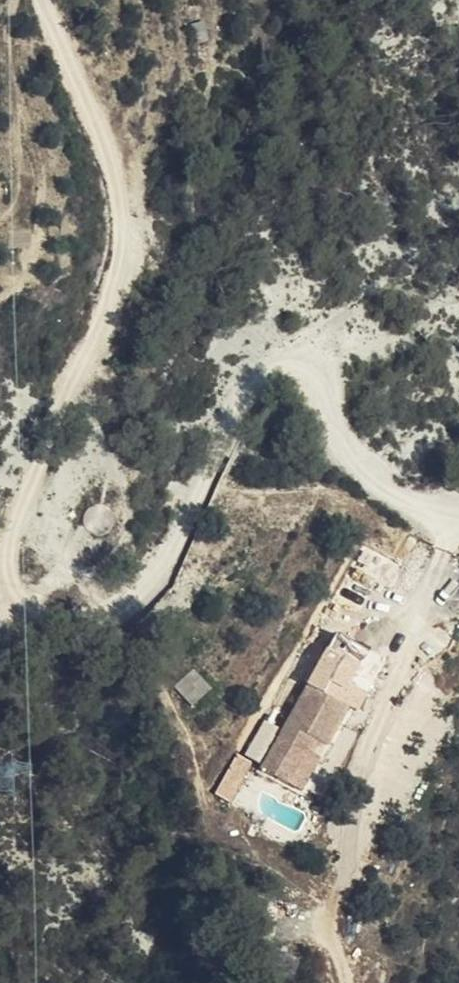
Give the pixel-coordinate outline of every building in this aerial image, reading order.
[(316,661),(346,678),(359,656),(329,638),(316,661)] [(307,675),(339,692),(346,678),(316,661),(307,675)] [(197,667),(176,682),(191,703),(212,688),(197,667)] [(357,702),(339,692),(307,675),(276,732),(288,739),(307,752),(319,731),(336,740),(357,702)] [(308,784),(336,740),(319,731),(307,752),(310,753),(294,775),(308,784)] [(288,739),(276,732),(261,756),(274,763),(276,759),(288,739)] [(297,770),(307,752),(288,739),(276,759),(297,770)] [(235,800),(253,758),(236,751),(218,793),(235,800)] [(274,763),(294,775),(297,770),(276,759),(274,763)]
